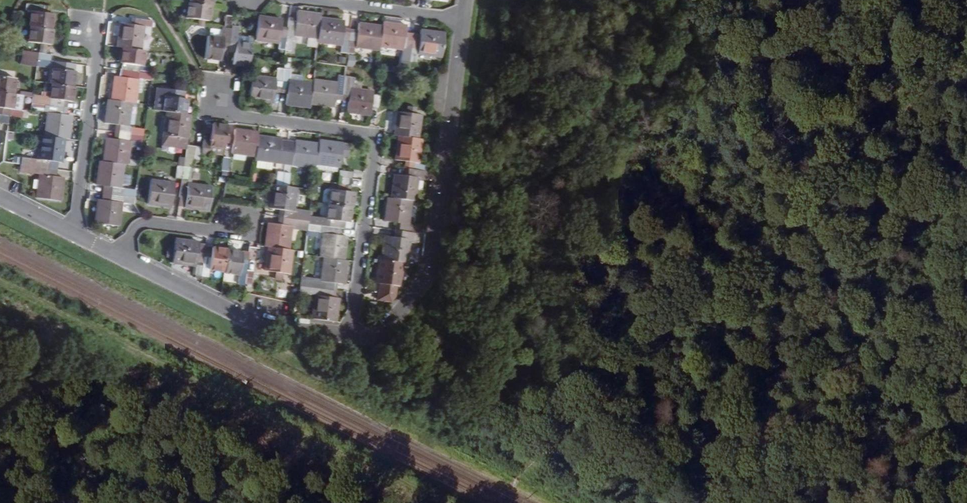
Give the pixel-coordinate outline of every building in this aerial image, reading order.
[(32,11),(30,26),(31,26),(52,29),(54,14),(51,14),(52,6),(27,3),(26,11),(32,11)] [(205,20),(209,21),(211,6),(190,3),(189,3),(186,17),(198,19),(198,25),(204,26),(205,20)] [(295,35),(318,38),(320,18),(321,14),(298,11),(295,35)] [(226,29),(232,30),(234,16),(227,16),(226,29)] [(282,26),(283,19),(260,16),(256,40),(280,43),(279,49),(285,49),(287,37),(281,36),(282,26)] [(295,35),(297,18),(290,17),(288,27),(287,37),(294,37),(295,35)] [(132,25),(122,23),(119,47),(124,48),(142,50),(146,26),(154,27),(154,21),(133,18),(132,25)] [(320,18),(318,38),(318,41),(342,44),(341,51),(347,51),(349,39),(341,38),(343,29),(344,21),(320,18)] [(380,49),(381,46),(383,26),(359,22),(358,31),(357,40),(349,39),(347,51),(354,52),(355,46),(380,49)] [(407,25),(384,22),(383,26),(381,46),(403,49),(400,71),(408,72),(409,61),(412,42),(412,40),(405,39),(407,25)] [(53,29),(52,29),(31,26),(29,41),(51,45),(53,29)] [(223,50),(223,42),(229,42),(230,42),(232,30),(226,29),(222,28),(222,30),(221,38),(211,37),(209,37),(206,59),(221,61),(223,50)] [(221,38),(222,30),(212,28),(211,37),(221,38)] [(349,39),(350,29),(343,29),(341,38),(349,39)] [(357,40),(358,31),(350,29),(349,39),(357,40)] [(237,43),(238,30),(232,30),(230,42),(231,43),(237,43)] [(422,30),(420,43),(412,42),(409,61),(416,62),(418,48),(420,48),(419,53),(442,56),(445,33),(422,30)] [(292,50),(294,37),(287,37),(285,49),(292,50)] [(236,52),(234,64),(249,66),(250,56),(252,45),(237,43),(236,52)] [(153,66),(145,65),(147,50),(142,50),(124,48),(122,69),(152,73),(153,66)] [(38,59),(39,52),(23,49),(21,64),(37,66),(38,59)] [(39,52),(38,59),(51,60),(52,54),(39,52)] [(51,60),(38,59),(37,66),(50,68),(51,60)] [(51,82),(53,82),(73,85),(75,70),(53,67),(51,82)] [(284,81),(285,69),(279,68),(278,78),(254,75),(251,99),(274,102),(276,91),(277,81),(284,81)] [(113,100),(133,102),(137,103),(140,79),(138,79),(138,77),(151,79),(152,73),(122,69),(121,77),(116,76),(113,100)] [(285,69),(284,81),(290,82),(289,93),(287,104),(311,107),(311,103),(314,83),(304,82),(305,76),(291,74),(292,70),(285,69)] [(15,93),(17,77),(0,75),(0,91),(15,93)] [(335,107),(336,99),(342,100),(346,77),(339,76),(338,83),(315,80),(314,83),(311,103),(335,107)] [(351,88),(352,78),(346,77),(342,100),(349,101),(348,112),(372,115),(373,108),(374,94),(374,91),(351,88)] [(53,82),(51,98),(34,95),(33,103),(68,107),(69,101),(74,101),(75,85),(73,85),(53,82)] [(158,95),(165,96),(164,111),(168,111),(186,114),(188,99),(184,98),(185,92),(159,88),(158,95)] [(13,109),(15,93),(0,91),(0,114),(11,115),(26,117),(26,110),(13,109)] [(23,110),(25,94),(15,93),(13,109),(23,110)] [(379,109),(381,95),(374,94),(373,108),(379,109)] [(123,132),(144,135),(144,129),(132,128),(133,126),(130,126),(133,102),(113,100),(109,99),(106,123),(117,125),(124,125),(123,132)] [(32,109),(49,112),(46,136),(66,138),(70,139),(73,115),(67,114),(68,107),(33,103),(32,109)] [(406,113),(398,112),(395,135),(399,135),(418,138),(422,114),(414,114),(414,107),(407,106),(406,113)] [(189,138),(191,114),(186,114),(168,111),(165,135),(189,138)] [(223,147),(225,147),(225,141),(226,133),(227,125),(212,123),(210,140),(205,139),(203,146),(202,160),(208,161),(209,154),(222,156),(223,147)] [(232,152),(256,155),(259,136),(259,132),(235,129),(235,134),(234,143),(232,152)] [(124,141),(125,133),(123,132),(116,132),(115,139),(124,141)] [(105,162),(125,164),(129,164),(132,146),(142,147),(143,142),(144,135),(125,133),(124,141),(115,139),(108,138),(105,162)] [(235,134),(226,133),(225,141),(234,143),(235,134)] [(66,138),(46,136),(41,135),(38,158),(59,161),(63,162),(66,138)] [(187,144),(189,138),(165,135),(164,145),(187,148),(187,144)] [(423,139),(418,138),(399,135),(396,159),(407,161),(415,162),(420,163),(423,139)] [(259,136),(256,155),(256,159),(258,160),(273,161),(279,163),(283,141),(283,139),(259,136)] [(338,166),(340,166),(341,156),(343,143),(319,140),(319,144),(316,167),(316,168),(338,171),(338,166)] [(286,163),(289,142),(283,141),(279,163),(286,163)] [(296,141),(293,164),(316,167),(319,144),(296,141)] [(293,164),(295,143),(289,142),(286,163),(293,164)] [(349,157),(350,144),(343,143),(341,156),(349,157)] [(194,168),(195,160),(202,160),(203,146),(187,144),(187,148),(185,166),(191,167),(194,168)] [(22,156),(21,164),(34,166),(35,158),(22,156)] [(228,173),(230,158),(224,157),(222,171),(228,173)] [(38,158),(35,158),(34,166),(58,169),(59,161),(38,158)] [(272,168),(273,161),(258,160),(257,166),(272,168)] [(111,194),(136,197),(137,191),(123,189),(124,188),(122,188),(125,164),(105,162),(101,161),(98,185),(108,186),(107,193),(111,194)] [(415,163),(415,162),(407,161),(406,169),(414,169),(415,163)] [(427,165),(415,163),(414,169),(427,171),(427,165)] [(33,173),(34,166),(21,164),(20,171),(33,173)] [(176,178),(183,179),(185,166),(177,165),(176,178)] [(57,176),(58,169),(34,166),(33,173),(41,174),(57,176)] [(188,188),(186,207),(209,209),(213,186),(189,183),(189,179),(191,167),(185,166),(183,179),(182,187),(188,188)] [(433,172),(427,171),(414,169),(413,175),(405,174),(396,173),(392,197),(412,199),(416,200),(418,180),(426,181),(426,179),(432,180),(433,172)] [(285,172),(279,171),(277,184),(284,185),(285,172)] [(290,186),(292,173),(285,172),(284,185),(290,186)] [(61,202),(65,177),(57,176),(41,174),(37,198),(61,202)] [(172,207),(176,183),(152,180),(149,204),(172,207)] [(295,209),(298,187),(290,186),(284,185),(277,184),(274,184),(273,192),(267,191),(265,201),(272,202),(271,208),(280,209),(279,216),(310,220),(310,218),(310,214),(311,211),(295,209)] [(186,207),(188,188),(182,187),(179,206),(186,207)] [(355,192),(333,189),(332,204),(351,206),(354,207),(355,192)] [(135,203),(136,197),(111,194),(110,200),(99,198),(96,222),(120,226),(123,202),(135,203)] [(385,220),(396,222),(407,223),(405,231),(418,232),(419,226),(416,226),(417,214),(410,213),(412,199),(392,197),(388,196),(385,220)] [(346,223),(349,223),(351,206),(332,204),(329,204),(327,220),(310,218),(310,220),(309,224),(338,228),(339,222),(346,223)] [(267,246),(271,246),(290,249),(293,229),(308,231),(308,230),(309,227),(309,224),(310,220),(279,216),(278,223),(270,222),(267,246)] [(405,231),(407,223),(396,222),(395,229),(405,231)] [(309,224),(309,227),(308,230),(321,232),(321,233),(324,234),(321,256),(324,257),(344,259),(347,236),(344,236),(337,235),(338,228),(309,224)] [(384,259),(404,262),(408,262),(410,243),(417,243),(418,240),(423,241),(425,233),(418,232),(405,231),(405,236),(394,235),(387,235),(384,259)] [(197,266),(196,274),(203,275),(206,253),(199,252),(200,244),(200,241),(176,239),(174,263),(197,266)] [(295,250),(290,249),(271,246),(268,270),(292,273),(295,250)] [(210,270),(225,272),(228,251),(228,249),(206,247),(206,253),(203,275),(209,276),(210,270)] [(250,254),(243,253),(228,251),(225,272),(225,273),(241,275),(240,282),(247,283),(248,270),(249,257),(250,254)] [(348,260),(344,259),(324,257),(321,256),(318,256),(315,278),(303,277),(302,280),(302,286),(327,289),(328,289),(328,282),(337,283),(345,284),(348,260)] [(404,262),(384,259),(381,259),(378,283),(384,284),(384,286),(380,285),(378,300),(391,302),(396,296),(397,285),(401,285),(404,262)] [(253,284),(255,271),(248,270),(247,283),(253,284)] [(328,289),(336,290),(337,283),(328,282),(328,289)] [(336,321),(339,297),(335,297),(326,296),(328,289),(327,289),(302,286),(301,292),(314,294),(316,295),(313,318),(336,321)] [(335,297),(336,290),(328,289),(326,296),(335,297)]
